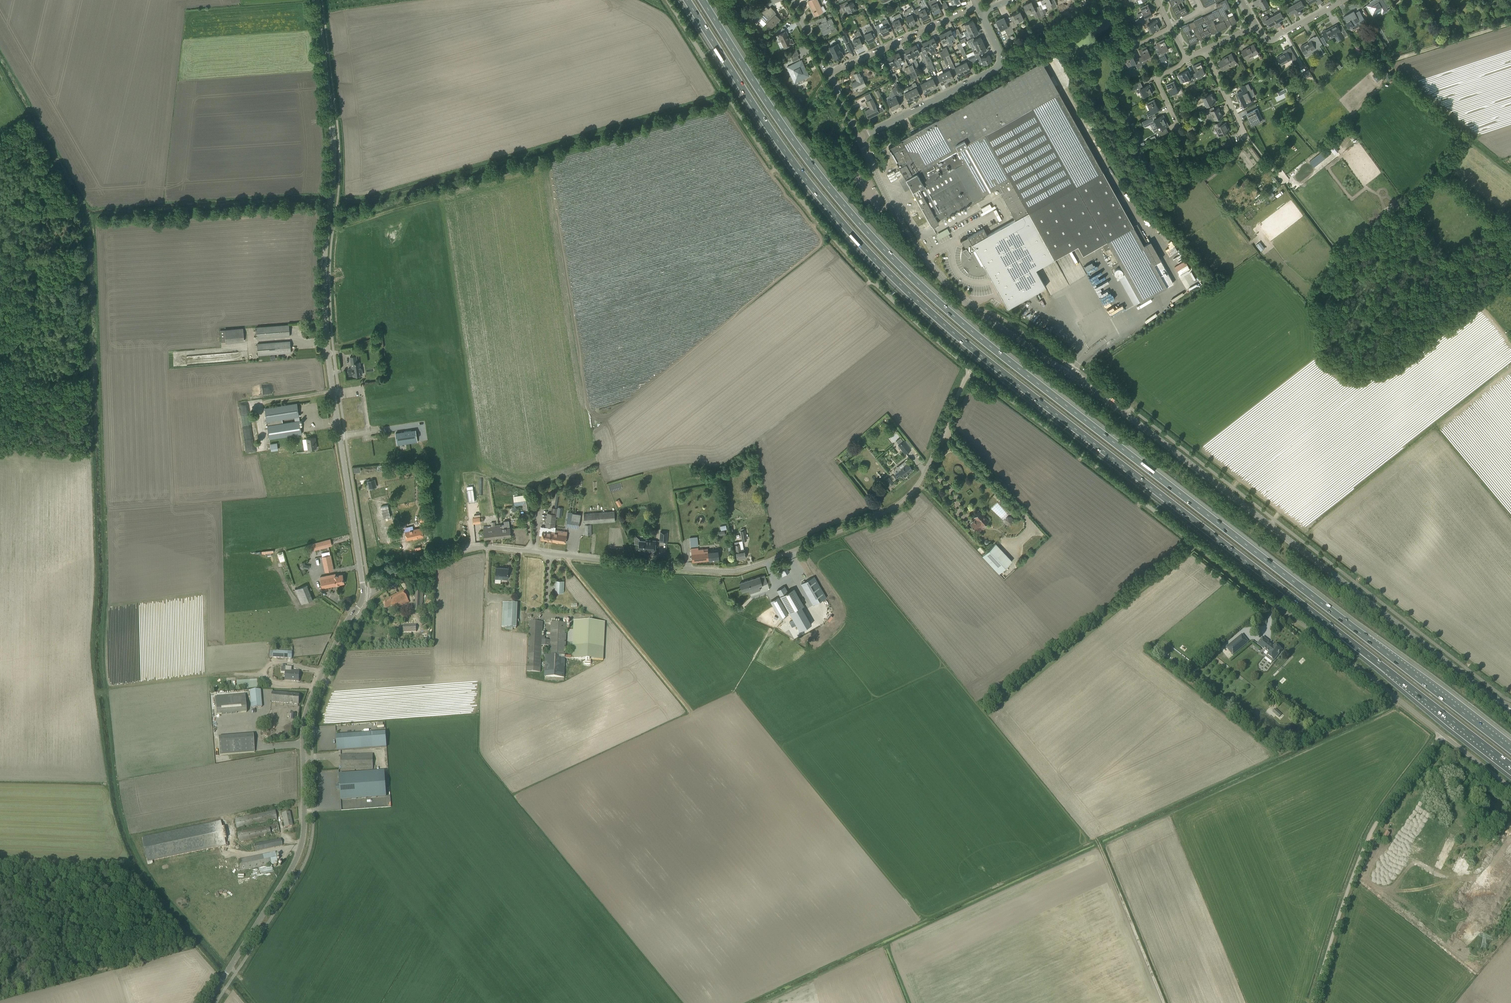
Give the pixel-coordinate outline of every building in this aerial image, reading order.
[(807,1),(810,8),(814,16),(819,14),(821,13),(825,11),(825,10),(823,6),(821,7),(818,0),(809,0),(807,1)] [(922,9),(918,11),(920,15),(919,15),(921,19),(928,16),(925,10),(929,9),(925,0),(921,0),(921,2),(919,3),(922,9)] [(940,0),(933,0),(933,1),(929,3),(930,5),(931,7),(932,9),(934,13),(940,10),(938,4),(941,3),(940,0)] [(1041,15),(1046,13),(1045,10),(1047,9),(1046,6),(1050,4),(1052,8),(1056,6),(1053,0),(1050,0),(1049,1),(1049,0),(1038,0),(1037,0),(1040,5),(1037,7),(1041,15)] [(1177,4),(1184,1),(1183,0),(1169,0),(1170,2),(1171,5),(1178,18),(1180,17),(1180,16),(1182,15),(1182,16),(1188,13),(1185,7),(1180,9),(1177,4)] [(1218,8),(1218,9),(1227,27),(1230,26),(1229,25),(1231,24),(1232,25),(1237,22),(1234,15),(1228,17),(1225,10),(1230,7),(1226,0),(1225,0),(1220,2),(1222,6),(1218,8)] [(1256,6),(1260,4),(1263,9),(1270,5),(1267,0),(1261,0),(1254,4),(1256,6)] [(1300,15),(1302,13),(1299,9),(1305,6),(1303,3),(1306,2),(1305,0),(1299,0),(1293,4),(1300,15)] [(1367,5),(1373,16),(1381,11),(1382,13),(1388,10),(1387,8),(1383,0),(1375,0),(1367,5)] [(846,11),(847,10),(847,12),(852,10),(856,8),(853,1),(848,4),(847,1),(839,5),(840,8),(842,7),(843,10),(846,11)] [(1037,7),(1034,8),(1031,2),(1023,6),(1028,15),(1033,12),(1034,15),(1035,15),(1036,17),(1041,15),(1037,7)] [(1148,20),(1147,17),(1152,15),(1147,4),(1147,5),(1142,7),(1140,8),(1144,16),(1135,20),(1138,25),(1142,23),(1148,20)] [(1293,4),(1286,8),(1289,15),(1290,15),(1295,12),(1297,16),(1300,15),(1293,4)] [(771,28),(777,23),(780,20),(774,13),(775,11),(770,7),(768,9),(766,7),(763,10),(760,13),(755,18),(758,21),(761,18),(766,23),(771,28)] [(905,17),(906,19),(907,21),(909,25),(915,22),(913,16),(916,14),(912,7),(907,9),(907,11),(904,12),(906,16),(905,17)] [(1215,17),(1215,18),(1218,16),(1220,22),(1215,24),(1212,19),(1209,20),(1215,33),(1216,32),(1216,31),(1218,31),(1227,27),(1218,9),(1212,12),(1215,17)] [(1343,17),(1347,22),(1346,23),(1349,28),(1354,25),(1355,28),(1362,25),(1361,24),(1366,21),(1359,10),(1358,11),(1359,12),(1355,13),(1354,11),(1343,17)] [(1009,22),(1012,28),(1017,26),(1016,23),(1023,19),(1019,11),(1010,16),(1012,21),(1009,22)] [(1273,16),(1279,26),(1282,25),(1279,21),(1284,18),(1282,13),(1281,11),(1280,11),(1277,13),(1274,14),(1274,15),(1273,16)] [(903,19),(901,15),(900,13),(894,16),(896,20),(892,21),(894,25),(893,26),(895,29),(902,26),(899,21),(903,19)] [(1277,28),(1279,26),(1273,16),(1269,18),(1268,15),(1266,15),(1262,17),(1262,18),(1264,22),(1267,23),(1269,26),(1274,23),(1277,28)] [(823,22),(818,24),(823,35),(824,35),(826,34),(826,33),(831,31),(832,32),(837,30),(831,18),(827,20),(825,16),(823,16),(819,19),(820,21),(822,20),(823,22)] [(1007,21),(1006,22),(1004,17),(995,21),(1000,30),(1004,28),(1007,34),(1008,33),(1013,31),(1012,28),(1009,22),(1008,23),(1008,22),(1007,21)] [(1194,21),(1197,27),(1203,39),(1211,35),(1211,34),(1212,33),(1213,34),(1215,33),(1209,20),(1206,22),(1208,26),(1207,27),(1203,29),(1201,24),(1205,22),(1202,17),(1194,21)] [(875,26),(879,35),(882,33),(883,35),(889,32),(887,28),(891,26),(887,19),(885,20),(881,21),(882,23),(875,26)] [(975,26),(972,20),(961,26),(963,29),(966,27),(967,30),(975,26)] [(1142,23),(1145,28),(1148,27),(1150,31),(1150,32),(1160,27),(1157,20),(1156,20),(1150,23),(1148,20),(1142,23)] [(866,27),(866,28),(868,33),(864,35),(866,38),(868,42),(874,39),(871,34),(874,32),(871,25),(870,26),(869,23),(865,25),(866,27)] [(957,28),(955,24),(952,25),(957,35),(960,34),(958,28),(957,28)] [(1182,27),(1190,45),(1199,41),(1198,40),(1200,39),(1200,40),(1203,39),(1197,27),(1193,29),(1196,35),(1192,37),(1189,31),(1191,30),(1188,24),(1186,25),(1182,27)] [(1327,40),(1334,36),(1337,41),(1340,39),(1341,40),(1345,37),(1337,24),(1338,26),(1334,28),(1333,26),(1326,30),(1326,29),(1322,32),(1327,40)] [(978,32),(975,26),(967,30),(969,33),(966,34),(967,37),(978,32)] [(951,46),(954,44),(951,39),(954,37),(951,30),(945,32),(951,46)] [(863,38),(860,33),(859,31),(854,33),(856,38),(853,40),(855,44),(854,44),(856,48),(863,45),(860,39),(863,38)] [(784,47),(789,45),(793,43),(791,39),(789,40),(786,32),(778,35),(784,47)] [(945,32),(939,35),(942,43),(946,41),(949,47),(951,46),(945,32)] [(853,50),(851,46),(850,42),(845,33),(842,35),(846,44),(847,48),(850,52),(853,50)] [(1324,53),(1314,36),(1310,39),(1311,40),(1300,46),(1305,54),(1316,48),(1320,56),(1324,53)] [(975,47),(983,43),(980,37),(970,42),(971,46),(974,44),(975,47)] [(928,40),(934,54),(937,52),(934,47),(937,45),(934,38),(928,40)] [(1396,39),(1386,45),(1389,50),(1391,48),(1391,47),(1398,43),(1400,42),(1397,38),(1396,39)] [(1164,55),(1163,52),(1168,50),(1163,39),(1163,40),(1156,43),(1159,50),(1156,51),(1161,62),(1162,62),(1166,60),(1167,60),(1164,55)] [(928,40),(922,43),(925,51),(929,49),(931,55),(934,54),(928,40)] [(986,49),(983,43),(975,47),(977,50),(974,51),(975,54),(978,53),(986,49)] [(843,55),(841,51),(837,44),(829,47),(831,52),(832,52),(835,59),(836,58),(837,59),(838,58),(843,55)] [(1246,59),(1253,56),(1254,58),(1259,56),(1257,53),(1259,52),(1254,44),(1252,45),(1253,45),(1248,48),(1248,47),(1242,51),(1246,59)] [(916,45),(910,47),(915,58),(918,56),(917,53),(919,52),(918,49),(916,45)] [(1139,58),(1142,64),(1143,65),(1145,64),(1144,63),(1147,62),(1146,59),(1151,56),(1148,51),(1146,46),(1145,47),(1139,50),(1138,50),(1142,56),(1139,58)] [(910,47),(904,50),(906,55),(908,57),(911,56),(912,59),(914,61),(916,60),(915,58),(910,47)] [(1281,65),(1291,59),(1296,67),(1300,65),(1290,47),(1282,52),(1283,53),(1276,57),(1281,65)] [(790,52),(793,57),(799,55),(796,48),(790,52)] [(923,52),(929,63),(932,62),(930,56),(928,57),(926,51),(923,52)] [(926,65),(929,63),(923,52),(920,53),(923,60),(922,60),(925,65),(926,65)] [(893,55),(899,68),(901,67),(900,65),(901,65),(899,62),(902,60),(899,53),(893,55)] [(1237,62),(1232,53),(1224,58),(1225,59),(1219,62),(1223,70),(1237,62)] [(989,54),(984,56),(980,58),(977,59),(977,60),(979,63),(982,61),(983,64),(991,60),(989,54)] [(1141,65),(1142,64),(1139,58),(1136,59),(1133,55),(1133,54),(1123,59),(1127,66),(1134,63),(1136,67),(1137,69),(1141,67),(1141,65)] [(896,69),(899,68),(893,55),(887,58),(891,67),(891,68),(894,69),(896,68),(896,69)] [(794,83),(809,76),(801,60),(787,67),(794,83)] [(908,136),(888,147),(931,224),(932,224),(933,226),(934,225),(937,224),(939,223),(938,220),(939,219),(956,210),(968,203),(970,206),(984,198),(982,195),(1000,185),(1004,191),(1000,193),(1015,219),(989,234),(987,235),(978,240),(972,243),(968,237),(968,236),(965,238),(961,240),(960,240),(967,249),(964,251),(962,248),(962,249),(962,250),(961,251),(961,252),(961,253),(961,254),(961,256),(961,257),(961,258),(961,259),(961,260),(961,262),(962,263),(962,264),(963,265),(964,267),(965,267),(965,268),(966,269),(967,270),(968,271),(969,271),(970,272),(971,273),(972,273),(973,273),(974,274),(976,274),(977,274),(978,274),(979,274),(980,274),(981,274),(983,274),(984,273),(985,274),(984,272),(987,271),(1007,308),(1020,301),(1045,287),(1035,269),(1074,247),(1075,250),(1079,248),(1082,254),(1102,244),(1113,264),(1118,261),(1118,262),(1112,265),(1114,268),(1120,265),(1124,273),(1119,277),(1134,305),(1173,283),(1160,260),(1161,260),(1155,250),(1148,253),(1143,245),(1147,242),(1144,237),(1137,224),(1133,226),(1102,171),(1041,61),(1011,78),(977,97),(915,132),(912,133),(910,134),(908,136)] [(964,73),(970,70),(966,61),(960,64),(964,73)] [(1193,74),(1196,80),(1202,78),(1200,75),(1205,72),(1201,62),(1193,66),(1196,72),(1193,74)] [(958,76),(964,73),(960,64),(954,67),(958,76)] [(1373,77),(1377,82),(1384,76),(1388,80),(1391,78),(1383,68),(1373,77)] [(943,73),(947,81),(953,78),(949,70),(943,73)] [(1191,83),(1196,80),(1193,74),(1190,75),(1188,70),(1178,75),(1180,80),(1181,82),(1189,79),(1191,83)] [(866,85),(859,72),(854,74),(857,81),(851,83),(855,90),(856,90),(857,90),(856,89),(866,85)] [(941,84),(947,81),(943,73),(937,75),(941,84)] [(932,78),(926,81),(931,89),(936,86),(932,78)] [(925,92),(931,89),(926,81),(920,84),(925,92)] [(1183,93),(1182,91),(1180,86),(1177,88),(1174,81),(1173,81),(1173,82),(1167,85),(1166,85),(1171,95),(1172,95),(1176,92),(1178,95),(1183,93)] [(910,90),(914,98),(920,95),(916,87),(917,87),(915,82),(912,83),(911,85),(913,88),(910,90)] [(1143,97),(1149,94),(1153,92),(1153,91),(1150,84),(1143,87),(1142,84),(1140,82),(1134,85),(1136,89),(1138,93),(1141,92),(1143,97)] [(1242,91),(1237,93),(1239,99),(1240,100),(1242,105),(1243,106),(1244,106),(1247,104),(1252,102),(1253,101),(1251,97),(1248,91),(1251,90),(1248,84),(1245,85),(1240,87),(1242,91)] [(895,96),(887,100),(891,108),(890,108),(891,110),(892,110),(894,109),(897,107),(897,106),(900,105),(896,98),(899,97),(897,92),(895,87),(892,89),(895,96)] [(908,101),(914,98),(910,90),(904,92),(908,101)] [(1286,92),(1275,97),(1278,103),(1288,98),(1286,92)] [(1207,106),(1211,104),(1216,102),(1212,93),(1203,97),(1202,95),(1195,98),(1198,104),(1204,101),(1207,106)] [(872,99),(867,101),(870,108),(865,111),(868,118),(869,117),(869,118),(870,118),(870,117),(879,113),(872,99)] [(1155,115),(1154,112),(1159,110),(1154,100),(1147,103),(1150,111),(1146,113),(1147,115),(1145,115),(1147,119),(1148,118),(1149,118),(1155,115)] [(1215,120),(1218,118),(1223,116),(1219,107),(1215,109),(1213,106),(1206,110),(1209,116),(1212,114),(1215,120)] [(1257,109),(1248,113),(1249,117),(1248,118),(1249,121),(1248,122),(1251,127),(1257,123),(1256,122),(1260,121),(1257,114),(1259,112),(1257,109)] [(1155,115),(1149,118),(1151,124),(1154,122),(1157,127),(1153,129),(1155,133),(1157,131),(1160,136),(1169,132),(1166,127),(1169,126),(1169,125),(1168,125),(1167,122),(1164,115),(1163,115),(1157,118),(1155,115)] [(1217,123),(1214,124),(1216,129),(1219,136),(1221,135),(1223,134),(1226,132),(1226,133),(1227,132),(1230,131),(1228,126),(1226,122),(1225,123),(1223,123),(1221,120),(1217,123)] [(1327,148),(1321,152),(1326,158),(1331,153),(1327,148)] [(1315,157),(1309,161),(1314,167),(1320,163),(1315,157)] [(1218,173),(1215,169),(1207,175),(1210,179),(1218,173)] [(1275,189),(1273,186),(1266,193),(1271,198),(1275,194),(1272,191),(1275,189)] [(996,209),(993,211),(999,221),(1002,220),(996,209)] [(948,228),(937,233),(940,239),(950,233),(948,228)] [(983,228),(968,237),(972,243),(978,240),(987,235),(983,228)] [(1154,314),(1142,322),(1144,324),(1155,316),(1154,314)] [(257,338),(285,336),(290,336),(289,325),(256,327),(257,338)] [(243,328),(219,330),(220,342),(225,342),(225,343),(244,341),(243,328)] [(258,355),(286,353),(291,352),(290,341),(257,343),(258,355)] [(353,376),(362,374),(360,362),(357,362),(356,356),(355,356),(350,357),(351,363),(352,363),(352,368),(348,368),(349,375),(353,375),(353,376)] [(268,426),(270,439),(302,434),(297,403),(265,408),(268,426)] [(398,445),(403,444),(418,442),(416,430),(401,432),(396,433),(398,445)] [(246,453),(254,452),(253,433),(244,434),(246,453)] [(304,450),(308,449),(317,448),(315,437),(306,438),(307,439),(303,439),(304,450)] [(903,440),(898,444),(905,453),(911,449),(903,440)] [(898,471),(895,474),(897,477),(901,475),(903,478),(907,475),(913,470),(907,463),(904,465),(905,466),(898,471)] [(893,483),(892,481),(895,478),(893,476),(890,478),(889,477),(885,480),(890,485),(893,483)] [(369,479),(367,479),(367,481),(368,487),(376,485),(375,479),(370,480),(369,479)] [(558,482),(546,487),(549,493),(560,489),(558,486),(559,485),(558,482)] [(502,499),(495,500),(496,508),(522,505),(526,504),(525,495),(502,499)] [(388,505),(381,506),(383,518),(386,518),(386,520),(388,519),(388,517),(390,517),(388,505)] [(554,527),(556,514),(557,508),(552,507),(551,513),(548,513),(546,525),(554,527)] [(615,521),(615,516),(614,511),(584,514),(584,523),(615,521)] [(976,518),(970,524),(975,530),(981,524),(982,526),(988,520),(979,511),(974,516),(976,518)] [(578,528),(581,514),(568,512),(566,526),(578,528)] [(1005,522),(1007,525),(1011,525),(1013,523),(1013,519),(1011,516),(1007,516),(1005,519),(1005,522)] [(495,526),(497,538),(511,536),(510,531),(509,521),(504,521),(504,525),(495,526)] [(423,536),(420,524),(405,528),(405,531),(407,540),(423,536)] [(485,539),(497,538),(495,526),(483,527),(484,534),(485,539)] [(1037,526),(1036,528),(1044,537),(1045,535),(1037,526)] [(541,539),(553,541),(555,532),(551,531),(551,529),(551,528),(541,527),(540,535),(542,535),(541,539)] [(566,533),(555,532),(553,541),(565,542),(566,533)] [(639,544),(638,549),(643,549),(643,550),(655,551),(655,546),(655,540),(646,539),(646,541),(640,540),(640,539),(635,536),(635,544),(639,544)] [(331,539),(330,539),(311,544),(313,550),(332,545),(331,539)] [(1012,560),(996,543),(982,556),(999,573),(1001,571),(1012,560)] [(746,557),(744,549),(741,550),(740,544),(735,545),(737,558),(746,557)] [(719,559),(718,554),(718,549),(704,551),(704,549),(698,549),(698,548),(691,548),(692,557),(692,562),(719,559)] [(325,572),(329,571),(334,570),(331,555),(322,556),(325,572)] [(495,578),(501,578),(508,579),(508,568),(496,567),(495,578)] [(340,584),(344,583),(343,574),(338,575),(335,576),(335,574),(320,577),(322,588),(340,584)] [(764,575),(739,583),(741,588),(742,591),(749,589),(750,593),(755,592),(753,588),(767,583),(766,579),(764,575)] [(826,597),(814,576),(801,584),(804,588),(813,605),(826,597)] [(556,580),(555,592),(563,592),(564,580),(556,580)] [(313,599),(307,584),(295,589),(301,604),(313,599)] [(785,586),(777,590),(790,613),(802,606),(804,605),(794,588),(788,591),(785,586)] [(386,610),(392,607),(408,599),(404,591),(382,602),(386,610)] [(760,607),(769,601),(764,594),(756,599),(760,607)] [(778,597),(770,601),(780,619),(788,614),(787,613),(778,597)] [(502,612),(501,627),(505,628),(505,630),(513,630),(513,628),(516,628),(516,624),(517,604),(503,603),(502,605),(502,612)] [(410,613),(404,616),(406,619),(405,619),(406,622),(413,618),(410,613)] [(550,640),(541,640),(542,622),(529,621),(528,642),(527,671),(540,672),(540,657),(545,657),(544,676),(564,677),(565,658),(565,655),(566,623),(551,623),(550,640)] [(574,621),(572,656),(565,655),(565,658),(603,660),(605,623),(574,621)] [(1233,655),(1244,646),(1248,642),(1242,635),(1238,638),(1226,647),(1233,655)] [(1266,655),(1267,655),(1265,657),(1272,662),(1273,661),(1274,661),(1279,654),(1282,650),(1275,644),(1273,646),(1268,642),(1269,642),(1263,637),(1260,641),(1257,644),(1268,653),(1266,655)] [(273,650),(273,657),(291,659),(292,651),(273,650)] [(281,667),(281,673),(285,673),(285,681),(299,681),(299,671),(292,671),(292,667),(285,667),(281,667)] [(258,679),(236,680),(237,688),(258,687),(258,679)] [(260,690),(249,691),(251,708),(262,707),(260,690)] [(299,694),(294,694),(272,692),(271,702),(298,704),(299,694)] [(215,697),(216,715),(246,712),(245,694),(215,697)] [(1275,708),(1272,712),(1279,718),(1282,714),(1275,708)] [(385,732),(336,735),(337,750),(386,747),(385,732)] [(254,752),(253,735),(218,737),(219,755),(254,752)] [(346,769),(372,769),(372,754),(341,755),(341,770),(346,769)] [(384,771),(339,775),(341,800),(386,796),(384,771)] [(1439,775),(1434,781),(1445,789),(1450,783),(1439,775)] [(236,828),(277,819),(275,811),(235,819),(236,828)] [(292,826),(289,812),(282,814),(285,827),(292,826)] [(142,837),(147,862),(224,845),(219,821),(142,837)] [(237,832),(239,841),(279,833),(278,824),(237,832)] [(282,845),(281,839),(254,844),(255,851),(282,845)] [(238,859),(241,870),(277,863),(275,852),(238,859)] [(1446,879),(1439,891),(1447,896),(1450,889),(1455,892),(1459,886),(1446,879)]
